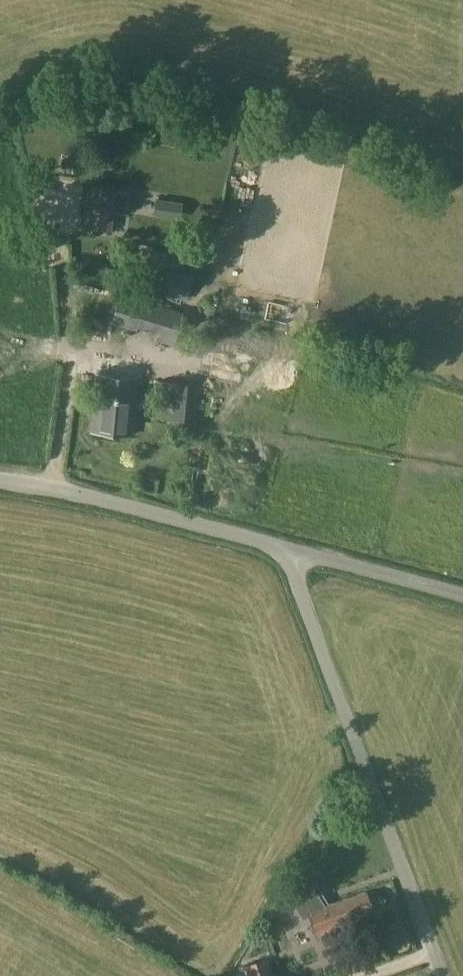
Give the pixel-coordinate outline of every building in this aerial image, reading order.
[(126,194),(115,191),(88,186),(83,225),(110,229),(112,213),(123,215),(126,194)] [(151,198),(147,210),(147,211),(167,217),(171,204),(151,198)] [(156,267),(151,289),(186,299),(192,277),(156,267)] [(132,436),(136,380),(98,376),(93,431),(132,436)] [(195,419),(197,385),(161,383),(159,417),(195,419)] [(295,904),(318,890),(309,876),(284,892),(293,905),(295,904)] [(329,908),(318,890),(295,904),(305,920),(309,918),(319,940),(374,919),(365,895),(329,908)] [(242,965),(246,975),(272,975),(271,973),(265,956),(242,965)]
